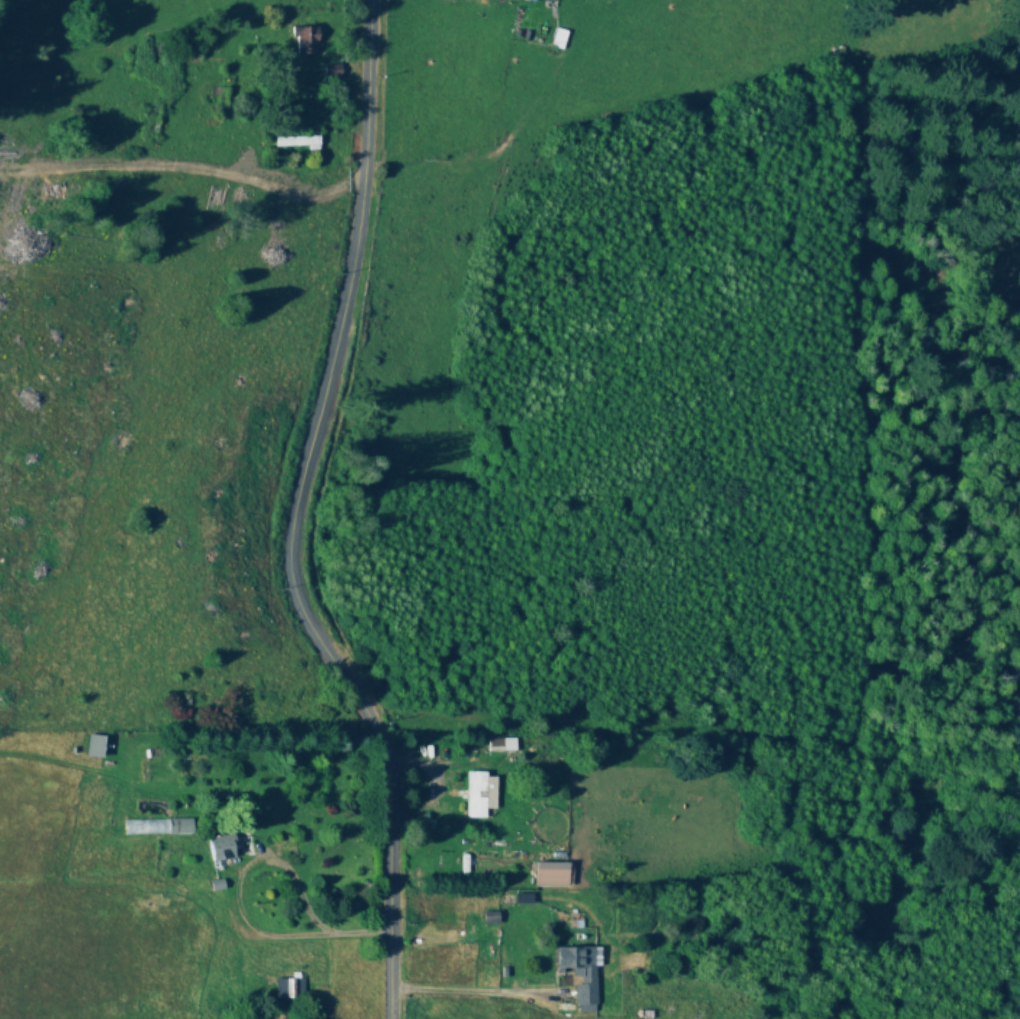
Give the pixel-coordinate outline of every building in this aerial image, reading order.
[(318,55),(318,27),(294,27),(294,55),(318,55)] [(564,50),(566,30),(554,29),(552,49),(564,50)] [(326,79),(341,79),(341,66),(326,66),(326,79)] [(276,150),(320,150),(320,137),(276,137),(276,150)] [(102,737),(87,737),(87,757),(102,757),(102,737)] [(516,740),(502,740),(502,751),(516,751),(516,740)] [(468,819),(487,819),(487,772),(468,772),(468,819)] [(193,834),(193,818),(167,818),(167,834),(193,834)] [(212,863),(236,858),(231,834),(207,839),(212,863)] [(573,864),(537,864),(537,888),(573,888),(573,864)] [(595,948),(556,949),(556,971),(575,970),(575,1012),(596,1012),(595,948)] [(275,1001),(303,1001),(303,974),(290,974),(290,980),(275,980),(275,1001)]
